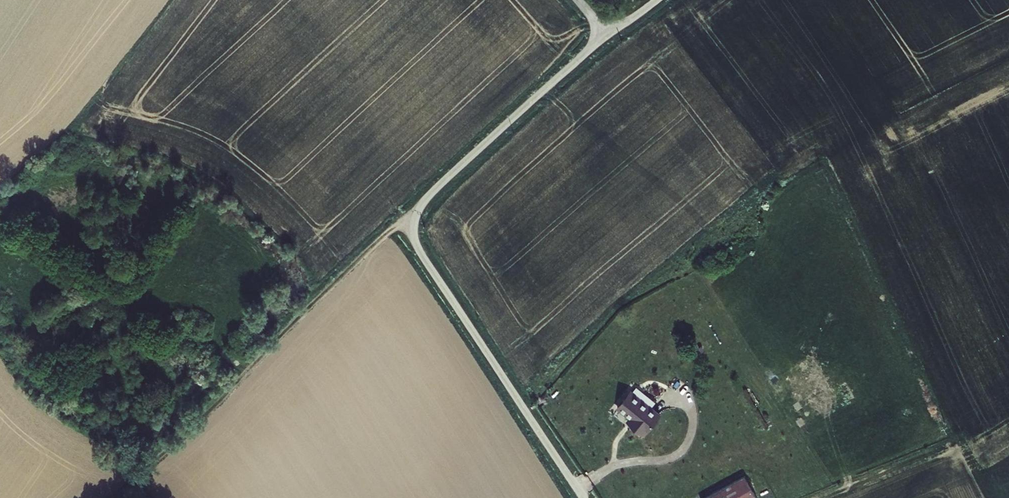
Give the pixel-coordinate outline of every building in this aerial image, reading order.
[(846,381),(839,385),(844,393),(851,390),(846,381)] [(636,385),(632,390),(652,405),(655,401),(636,385)] [(631,389),(616,407),(628,417),(626,420),(644,435),(661,413),(652,405),(632,390),(631,389)] [(803,408),(798,401),(792,405),(797,412),(803,408)] [(806,424),(801,417),(795,421),(800,428),(806,424)] [(702,497),(757,497),(745,475),(702,497)]
